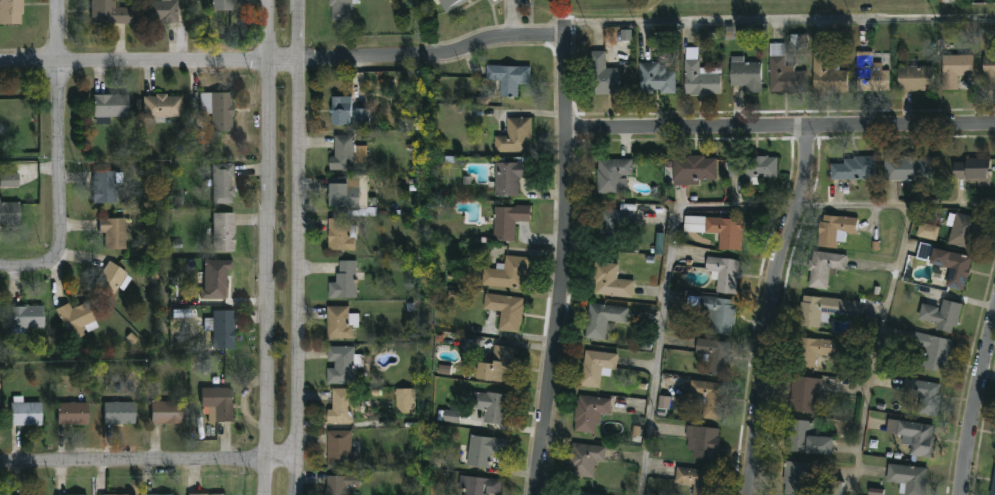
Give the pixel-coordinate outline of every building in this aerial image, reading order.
[(1,21),(0,21),(0,2),(0,0),(25,0),(25,14),(23,14),(23,24),(1,24),(1,21)] [(93,17),(94,0),(118,0),(118,6),(136,7),(136,23),(96,22),(96,17),(93,17)] [(147,22),(147,0),(181,0),(181,23),(147,22)] [(214,9),(215,0),(235,0),(235,9),(214,9)] [(332,7),(332,0),(361,0),(361,3),(355,4),(355,21),(335,22),(335,7),(332,7)] [(449,13),(441,0),(471,0),(449,13)] [(783,43),(783,65),(792,65),(792,72),(805,72),(805,91),(797,91),(797,93),(768,92),(768,43),(783,43)] [(824,45),(824,57),(827,57),(827,63),(838,63),(837,70),(845,70),(845,92),(811,92),(813,44),(824,45)] [(698,60),(698,67),(719,68),(719,94),(709,94),(709,96),(689,96),(689,94),(683,94),(683,76),(682,76),(684,47),(697,47),(696,59),(698,60)] [(988,49),(994,49),(994,89),(984,89),(984,55),(988,55),(988,49)] [(605,51),(605,68),(618,68),(618,95),(588,95),(587,52),(605,51)] [(871,52),(871,70),(888,69),(888,91),(855,91),(855,52),(871,52)] [(957,90),(941,90),(941,55),(972,55),(972,75),(957,76),(957,90)] [(742,56),(742,62),(759,62),(760,94),(744,95),(744,86),(728,86),(728,62),(729,62),(729,56),(742,56)] [(916,59),(916,66),(932,66),(932,91),(897,91),(897,67),(905,67),(905,59),(916,59)] [(658,62),(658,68),(664,67),(664,72),(673,72),(674,94),(658,94),(658,90),(655,90),(655,94),(642,94),(641,63),(658,62)] [(534,67),(533,85),(522,84),(521,98),(502,97),(503,80),(489,80),(490,65),(534,67)] [(234,91),(234,104),(237,103),(237,116),(235,116),(235,131),(214,131),(214,113),(203,113),(202,92),(234,91)] [(169,93),(169,96),(185,95),(185,116),(146,117),(146,96),(155,95),(158,96),(158,93),(169,93)] [(113,116),(113,122),(98,122),(98,116),(96,116),(96,94),(131,94),(132,116),(113,116)] [(354,96),(356,109),(372,108),(372,125),(337,126),(337,113),(334,113),(334,108),(336,108),(336,97),(354,96)] [(534,152),(498,152),(497,136),(510,136),(509,118),(535,117),(534,152)] [(357,135),(357,146),(369,146),(369,162),(357,162),(357,170),(333,170),(333,157),(338,157),(338,135),(357,135)] [(708,155),(708,158),(716,158),(716,179),(697,180),(697,185),(672,185),(671,155),(676,155),(676,158),(683,158),(683,156),(708,155)] [(765,155),(765,177),(757,177),(757,185),(748,185),(748,180),(739,180),(739,177),(726,179),(726,174),(723,174),(723,168),(726,168),(726,161),(740,161),(740,157),(750,157),(750,155),(765,155)] [(857,179),(857,185),(850,185),(849,180),(829,180),(829,164),(842,164),(842,159),(852,159),(852,156),(874,156),(874,179),(857,179)] [(915,157),(915,158),(929,158),(929,180),(883,181),(883,159),(915,157)] [(984,169),(984,179),(987,179),(987,187),(977,187),(977,182),(964,182),(964,179),(951,179),(951,162),(964,162),(964,158),(988,158),(986,169),(984,169)] [(631,159),(630,175),(619,175),(619,178),(625,178),(624,193),(600,193),(600,172),(595,172),(596,159),(631,159)] [(522,197),(498,197),(498,162),(536,162),(535,178),(522,178),(522,197)] [(235,203),(216,203),(215,163),(236,163),(237,177),(234,177),(235,203)] [(119,170),(119,171),(125,171),(125,182),(119,182),(119,203),(96,204),(95,170),(119,170)] [(19,173),(0,173),(0,181),(0,187),(19,187),(19,173)] [(363,207),(335,207),(336,184),(350,184),(350,178),(360,178),(360,173),(368,173),(368,191),(364,191),(363,207)] [(23,223),(0,224),(0,197),(2,197),(2,203),(23,202),(23,223)] [(534,206),(533,222),(519,221),(518,242),(495,241),(497,207),(518,208),(518,205),(534,206)] [(633,211),(633,226),(618,225),(617,245),(596,244),(597,227),(595,227),(596,217),(598,217),(599,209),(633,211)] [(238,252),(216,252),(216,212),(238,212),(238,252)] [(954,212),(980,220),(972,250),(946,243),(950,227),(944,225),(948,213),(953,215),(954,212)] [(822,215),(855,218),(853,234),(844,233),(843,243),(836,242),(835,249),(815,246),(817,221),(821,222),(822,215)] [(109,217),(128,218),(128,249),(107,249),(107,233),(102,233),(102,217),(109,217)] [(740,228),(739,251),(716,249),(717,243),(710,242),(710,233),(706,233),(708,217),(739,219),(739,228),(740,228)] [(354,219),(353,225),(360,225),(360,239),(358,239),(358,251),(332,250),(331,218),(354,219)] [(936,241),(940,227),(920,222),(917,236),(936,241)] [(932,245),(920,243),(918,258),(929,260),(932,245)] [(930,248),(970,257),(966,278),(965,278),(961,291),(943,286),(948,268),(927,263),(930,248)] [(846,255),(844,271),(835,270),(834,275),(828,275),(826,290),(807,287),(809,271),(806,271),(808,260),(811,260),(812,251),(846,255)] [(532,257),(530,280),(526,279),(526,288),(485,286),(486,268),(498,269),(498,263),(507,264),(508,256),(532,257)] [(738,260),(735,294),(714,292),(716,272),(702,271),(704,256),(738,260)] [(134,278),(126,291),(121,287),(114,298),(95,285),(112,260),(131,273),(129,275),(134,278)] [(201,298),(227,298),(227,269),(233,269),(233,260),(204,260),(205,289),(201,289),(201,298)] [(358,298),(332,298),(332,283),(339,283),(339,274),(342,274),(342,261),(358,261),(358,298)] [(632,281),(630,298),(593,294),(595,279),(591,279),(593,262),(617,264),(615,279),(632,281)] [(527,304),(525,326),(523,326),(522,334),(501,331),(504,311),(486,309),(488,293),(527,298),(526,304),(527,304)] [(802,295),(859,302),(857,318),(829,314),(828,323),(819,322),(818,328),(798,326),(799,319),(797,319),(799,302),(801,302),(802,295)] [(716,297),(716,298),(733,300),(733,305),(734,306),(732,326),(729,326),(729,335),(709,333),(710,323),(706,322),(706,319),(696,319),(696,310),(698,310),(698,309),(685,308),(685,296),(716,297)] [(961,304),(955,327),(951,326),(949,333),(934,329),(935,324),(916,320),(920,304),(937,308),(936,312),(938,312),(942,299),(961,304)] [(89,301),(101,327),(90,332),(87,326),(83,328),(87,334),(74,341),(58,309),(71,302),(75,309),(89,301)] [(627,308),(625,324),(618,323),(617,333),(605,331),(604,340),(584,338),(588,303),(627,308)] [(31,304),(47,305),(47,328),(27,328),(27,333),(13,333),(13,328),(11,328),(11,315),(10,315),(10,304),(31,304)] [(352,306),(352,314),(361,314),(362,328),(356,328),(356,339),(330,339),(330,306),(352,306)] [(236,310),(236,328),(238,328),(237,349),(215,349),(215,331),(207,331),(207,318),(215,318),(215,310),(236,310)] [(908,329),(951,340),(943,374),(921,368),(924,356),(911,353),(912,346),(904,344),(908,329)] [(842,341),(840,357),(824,356),(824,360),(817,359),(818,355),(815,355),(814,368),(794,366),(795,336),(842,341)] [(729,341),(727,377),(706,376),(707,362),(703,362),(704,354),(693,353),(694,338),(729,341)] [(519,357),(517,377),(514,377),(514,384),(484,380),(485,363),(494,364),(496,345),(518,348),(517,357),(519,357)] [(357,346),(357,354),(367,355),(367,370),(358,370),(358,385),(330,384),(330,368),(338,368),(338,361),(330,361),(330,346),(357,346)] [(616,354),(613,377),(600,376),(598,388),(577,385),(579,362),(582,362),(583,350),(616,354)] [(820,379),(817,414),(787,411),(791,376),(820,379)] [(940,392),(936,417),(916,414),(919,396),(901,393),(903,378),(939,384),(938,392),(940,392)] [(729,396),(727,412),(721,411),(720,422),(703,420),(704,404),(695,403),(696,396),(687,395),(689,380),(724,384),(723,395),(729,396)] [(236,388),(236,422),(211,422),(211,413),(206,413),(206,408),(211,408),(211,407),(204,407),(204,388),(236,388)] [(355,424),(331,424),(331,410),(335,410),(335,388),(355,388),(355,424)] [(418,388),(418,414),(400,415),(399,395),(397,395),(397,389),(418,388)] [(490,392),(517,395),(512,421),(509,420),(509,426),(486,423),(488,411),(473,409),(475,392),(490,394),(490,392)] [(610,398),(608,414),(596,413),(594,434),(575,432),(579,395),(610,398)] [(26,396),(26,402),(44,402),(44,425),(14,425),(13,403),(15,403),(15,396),(26,396)] [(670,410),(671,397),(660,396),(659,409),(670,410)] [(78,401),(91,402),(91,424),(60,424),(60,403),(78,401)] [(185,424),(154,424),(154,401),(185,401),(185,424)] [(138,424),(106,424),(106,402),(138,402),(138,424)] [(461,406),(460,411),(464,412),(463,424),(440,420),(441,410),(449,410),(450,406),(461,406)] [(829,438),(828,456),(783,452),(785,419),(813,421),(812,437),(829,438)] [(932,437),(930,458),(908,455),(909,446),(900,445),(902,436),(895,435),(897,421),(932,425),(931,436),(932,437)] [(717,438),(713,460),(690,458),(691,451),(685,451),(686,439),(684,438),(685,426),(717,429),(717,438)] [(355,443),(355,452),(361,452),(361,467),(331,467),(331,431),(356,431),(356,443),(355,443)] [(511,439),(509,457),(496,456),(494,469),(469,467),(472,435),(511,439)] [(605,447),(604,462),(594,461),(592,479),(568,476),(569,469),(567,469),(569,448),(571,448),(571,443),(605,447)] [(808,484),(807,494),(783,494),(783,484),(781,484),(783,461),(809,463),(808,484)] [(923,486),(922,494),(903,494),(897,493),(898,483),(884,482),(886,464),(925,468),(923,486)] [(711,484),(710,494),(691,494),(692,485),(673,484),(674,467),(717,472),(716,483),(716,484),(711,484)] [(349,490),(349,494),(329,494),(329,476),(364,475),(364,490),(349,490)] [(505,480),(503,494),(498,494),(492,494),(462,494),(463,490),(461,489),(463,475),(505,480)] [(840,485),(839,494),(819,494),(819,493),(822,493),(823,480),(840,482),(840,485)]
